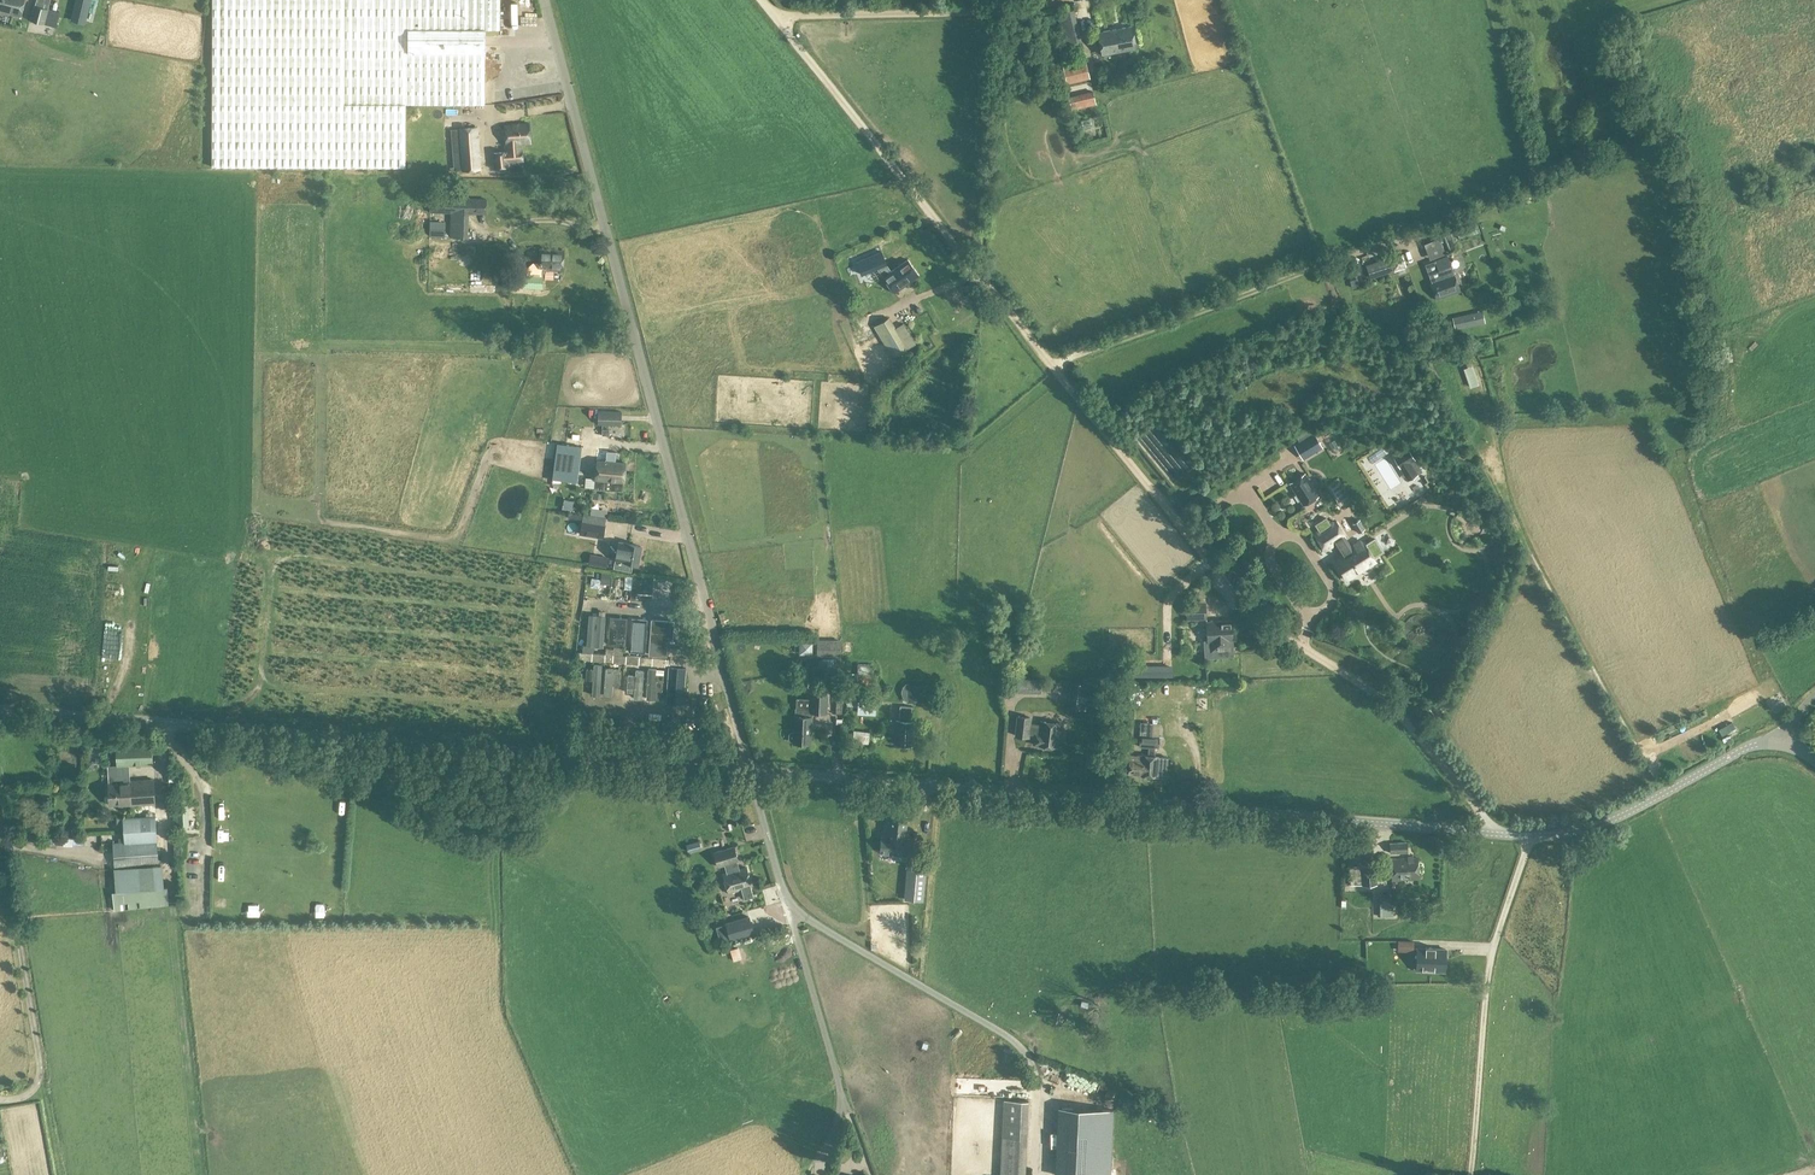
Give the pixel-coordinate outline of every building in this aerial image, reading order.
[(20,17),(21,12),(25,13),(27,6),(23,5),(25,0),(0,0),(0,11),(20,17)] [(71,20),(86,24),(91,0),(76,0),(71,20)] [(212,167),(406,168),(406,105),(485,105),(486,30),(500,30),(501,0),(213,0),(212,167)] [(35,6),(31,20),(55,28),(60,13),(35,6)] [(1082,41),(1075,10),(1058,15),(1065,45),(1082,41)] [(1132,26),(1098,32),(1102,55),(1136,48),(1132,26)] [(1086,62),(1063,67),(1067,84),(1090,79),(1086,62)] [(1072,110),(1097,104),(1094,91),(1069,97),(1072,110)] [(521,144),(531,143),(529,124),(506,127),(508,152),(495,153),(496,168),(509,167),(509,162),(523,161),(522,151),(521,144)] [(463,170),(480,169),(477,127),(460,129),(463,170)] [(452,239),(466,239),(467,215),(486,216),(487,201),(453,200),(431,199),(431,214),(452,214),(452,239)] [(1477,225),(1457,232),(1459,239),(1480,232),(1477,225)] [(1446,254),(1440,239),(1425,245),(1430,260),(1446,254)] [(457,261),(468,260),(468,243),(446,244),(446,249),(434,249),(434,260),(434,271),(457,271),(457,261)] [(895,262),(899,268),(884,278),(895,294),(920,276),(900,249),(883,261),(886,265),(884,266),(885,269),(895,262)] [(534,276),(543,276),(544,270),(563,271),(564,252),(541,250),(540,263),(532,263),(531,272),(516,271),(516,282),(534,283),(534,276)] [(1407,267),(1403,254),(1389,258),(1389,259),(1393,271),(1407,267)] [(1449,257),(1436,261),(1442,278),(1430,282),(1436,301),(1461,292),(1449,257)] [(1372,278),(1393,271),(1389,259),(1368,266),(1372,278)] [(466,261),(458,263),(459,271),(467,269),(466,261)] [(922,303),(917,306),(922,314),(927,312),(922,303)] [(1483,311),(1452,318),(1455,329),(1485,323),(1483,311)] [(874,326),(893,358),(909,349),(890,317),(874,326)] [(1464,366),(1467,380),(1475,378),(1471,365),(1464,366)] [(599,426),(602,426),(602,436),(610,436),(610,425),(621,425),(621,412),(598,412),(599,426)] [(566,442),(566,432),(556,432),(556,442),(566,442)] [(1314,434),(1295,445),(1304,459),(1322,448),(1314,434)] [(582,446),(557,443),(553,479),(577,482),(582,446)] [(1376,449),(1380,458),(1388,454),(1385,446),(1376,449)] [(1422,471),(1408,450),(1395,458),(1409,479),(1422,471)] [(596,480),(606,481),(606,490),(623,492),(626,463),(615,462),(616,452),(607,451),(606,462),(598,461),(596,480)] [(1368,467),(1375,462),(1369,455),(1360,462),(1371,477),(1374,474),(1368,467)] [(1305,473),(1288,483),(1303,507),(1319,496),(1305,473)] [(1338,516),(1342,523),(1349,518),(1345,512),(1338,516)] [(1353,525),(1358,534),(1366,529),(1360,520),(1353,525)] [(580,536),(604,539),(606,525),(582,521),(580,536)] [(1335,522),(1315,535),(1326,551),(1335,545),(1341,555),(1332,560),(1347,582),(1356,576),(1354,573),(1377,558),(1367,542),(1365,543),(1364,541),(1361,540),(1352,546),(1346,538),(1335,522)] [(638,565),(642,547),(619,542),(616,559),(624,561),(624,562),(638,565)] [(607,558),(591,555),(589,565),(605,568),(607,558)] [(641,577),(633,576),(633,592),(640,593),(641,577)] [(628,600),(628,608),(638,609),(638,601),(628,600)] [(1186,614),(1182,614),(1182,619),(1187,619),(1187,621),(1207,619),(1206,602),(1186,603),(1186,614)] [(104,637),(122,637),(122,611),(104,611),(104,637)] [(651,618),(650,650),(665,651),(666,618),(651,618)] [(642,649),(643,619),(631,619),(630,649),(642,649)] [(1230,642),(1233,642),(1232,622),(1207,623),(1208,643),(1205,643),(1205,653),(1231,652),(1230,642)] [(1450,635),(1446,631),(1440,633),(1440,639),(1444,642),(1449,640),(1450,635)] [(818,639),(818,657),(839,657),(840,640),(818,639)] [(681,649),(669,648),(669,656),(681,656),(682,650),(682,649),(681,649)] [(583,653),(579,652),(579,660),(591,661),(604,662),(605,662),(612,662),(612,663),(613,663),(625,664),(638,665),(652,666),(665,667),(665,659),(665,658),(647,657),(625,655),(613,655),(614,649),(606,649),(605,654),(583,653)] [(671,656),(671,657),(670,664),(683,665),(684,659),(684,657),(683,657),(671,656)] [(822,667),(823,667),(823,692),(840,692),(841,667),(834,667),(834,659),(822,659),(822,667)] [(602,679),(601,663),(592,664),(593,679),(602,679)] [(1127,663),(1111,663),(1111,675),(1127,675),(1127,663)] [(844,674),(844,684),(858,684),(858,685),(872,685),(872,665),(858,665),(858,674),(844,674)] [(668,666),(667,681),(676,682),(677,666),(668,666)] [(604,668),(604,682),(619,683),(620,669),(604,668)] [(634,675),(627,674),(626,697),(642,698),(643,670),(634,669),(634,675)] [(647,695),(660,695),(661,673),(648,672),(647,695)] [(1090,710),(1093,685),(1071,682),(1068,708),(1090,710)] [(924,702),(925,685),(909,684),(909,702),(924,702)] [(792,732),(790,734),(790,738),(792,740),(794,741),(794,743),(811,743),(812,717),(813,717),(813,713),(827,714),(828,694),(811,694),(810,709),(795,708),(794,732),(792,732)] [(847,696),(847,707),(858,707),(857,714),(876,714),(877,702),(872,702),(872,697),(847,696)] [(915,722),(911,722),(912,707),(900,706),(899,721),(896,721),(895,745),(914,746),(915,722)] [(1133,735),(1134,710),(1124,709),(1122,734),(1133,735)] [(1061,725),(1042,722),(1042,725),(1031,723),(1032,717),(1018,715),(1015,736),(1029,738),(1030,735),(1036,735),(1034,745),(1058,748),(1061,725)] [(1130,759),(1130,760),(1128,775),(1156,777),(1158,757),(1155,757),(1156,748),(1158,748),(1159,737),(1152,737),(1153,724),(1141,723),(1139,747),(1148,747),(1148,756),(1142,756),(1130,755),(1130,759)] [(669,741),(673,729),(666,726),(662,738),(669,741)] [(874,736),(855,734),(854,743),(873,744),(874,736)] [(129,766),(154,765),(153,743),(116,745),(117,765),(117,767),(129,766)] [(117,765),(108,766),(109,785),(110,806),(131,804),(131,806),(155,804),(154,780),(130,782),(129,766),(117,767),(117,765)] [(179,828),(189,827),(188,805),(178,806),(178,825),(179,828)] [(113,842),(115,869),(143,867),(159,866),(159,864),(156,816),(124,818),(116,818),(117,824),(124,824),(125,838),(119,838),(119,842),(113,842)] [(910,856),(911,839),(905,839),(907,820),(890,819),(888,837),(882,836),(880,853),(910,856)] [(687,849),(700,846),(699,841),(686,844),(687,849)] [(1407,843),(1389,844),(1390,854),(1408,853),(1407,843)] [(752,887),(747,868),(740,870),(738,862),(739,862),(735,846),(716,852),(720,866),(725,865),(728,874),(724,875),(729,893),(742,890),(744,898),(753,895),(751,887),(752,887)] [(292,856),(303,855),(302,848),(291,849),(292,856)] [(1417,860),(1391,862),(1392,881),(1418,879),(1417,860)] [(117,893),(113,893),(115,911),(169,905),(168,887),(164,888),(162,864),(159,864),(159,866),(143,867),(115,869),(117,893)] [(1377,885),(1376,864),(1361,865),(1361,866),(1348,867),(1350,886),(1362,885),(1362,886),(1377,885)] [(303,877),(318,877),(318,868),(303,868),(303,877)] [(925,872),(908,870),(905,899),(922,900),(925,872)] [(895,890),(894,876),(886,877),(887,891),(895,890)] [(1391,893),(1379,893),(1380,912),(1392,912),(1391,893)] [(719,898),(703,900),(704,909),(720,907),(719,898)] [(707,921),(711,932),(722,928),(717,917),(707,921)] [(750,917),(726,923),(731,940),(754,933),(750,917)] [(1398,952),(1413,952),(1413,941),(1398,941),(1398,952)] [(1446,950),(1418,949),(1417,965),(1429,965),(1429,968),(1445,968),(1446,950)] [(1004,1100),(1001,1174),(1025,1174),(1029,1101),(1004,1100)] [(1113,1111),(1062,1108),(1059,1174),(1110,1174),(1113,1111)]
